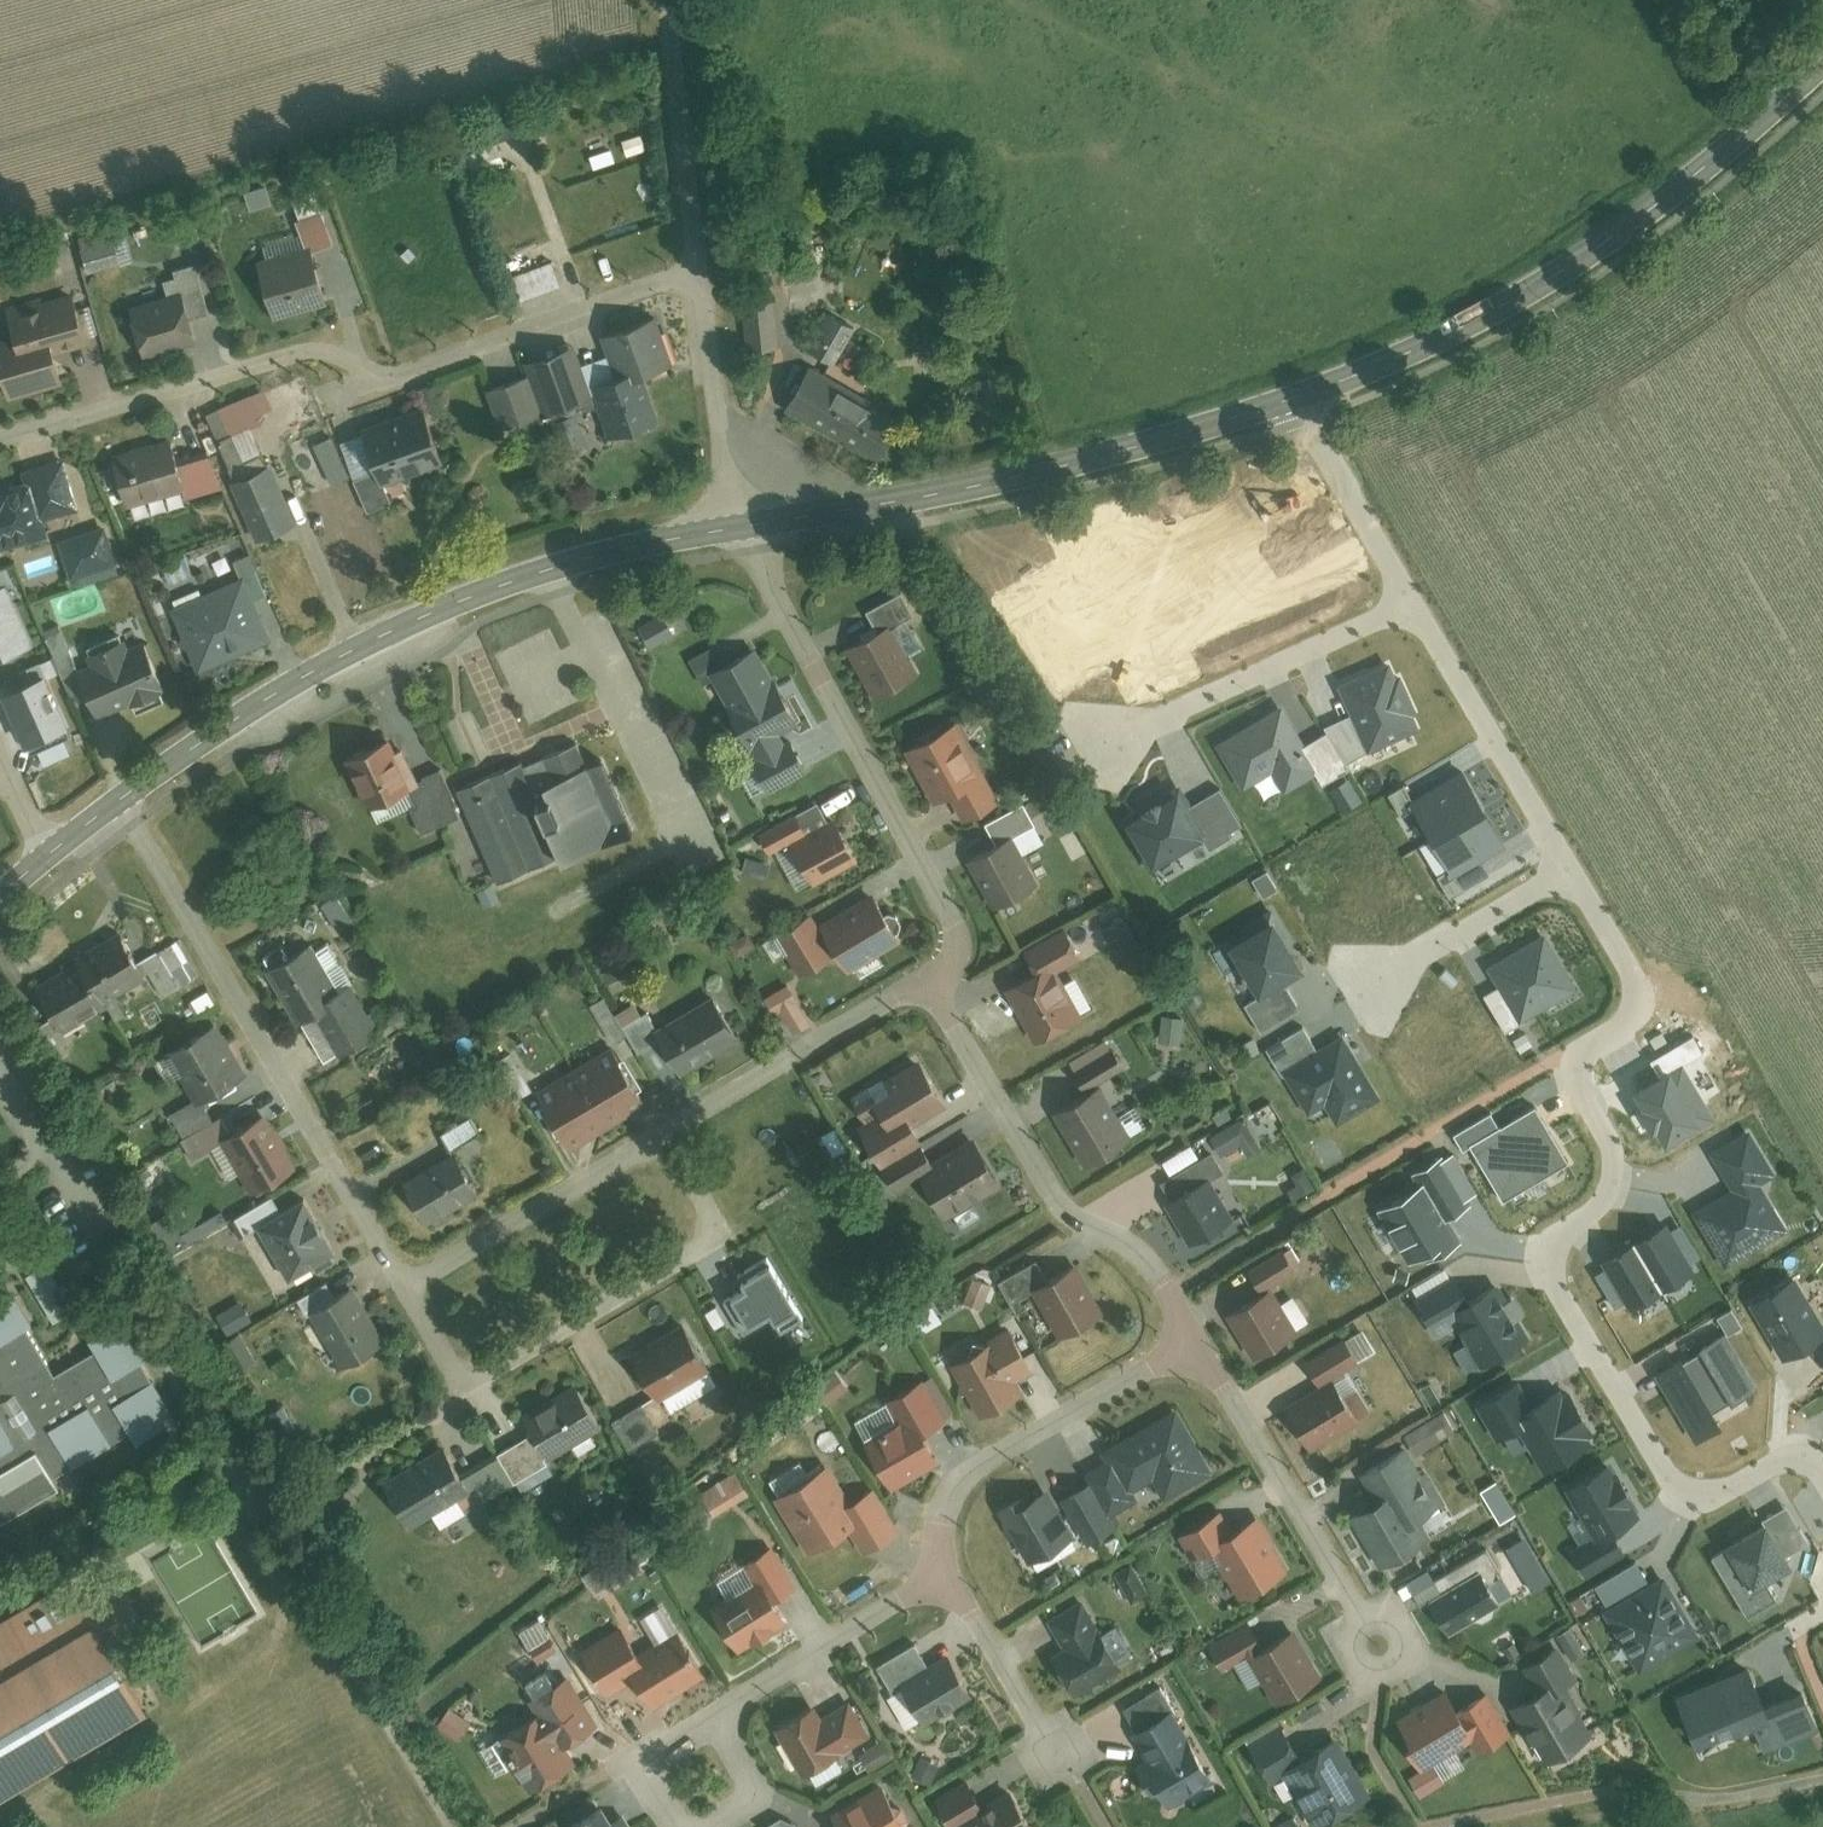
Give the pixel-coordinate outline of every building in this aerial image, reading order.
[(290,226),(299,259),(264,268),(277,313),(324,300),(312,255),(322,252),(313,219),(290,226)] [(80,245),(87,271),(118,261),(111,236),(80,245)] [(550,259),(515,270),(523,295),(558,284),(550,259)] [(166,272),(172,294),(137,304),(149,348),(197,334),(188,304),(201,300),(191,265),(166,272)] [(768,279),(738,282),(744,342),(774,339),(768,279)] [(6,385),(74,365),(66,337),(83,332),(75,304),(20,321),(28,347),(0,355),(0,364),(6,385)] [(676,366),(658,317),(611,335),(620,359),(584,372),(575,349),(531,366),(536,380),(498,394),(513,433),(603,399),(618,438),(659,422),(642,379),(676,366)] [(894,419),(808,371),(786,411),(871,459),(894,419)] [(242,423),(216,432),(252,533),(298,516),(265,421),(278,416),(266,383),(233,395),(242,423)] [(380,428),(391,463),(450,444),(438,409),(380,428)] [(372,433),(346,444),(375,511),(401,500),(372,433)] [(173,440),(118,461),(130,494),(185,473),(173,440)] [(33,467),(47,516),(93,502),(78,454),(33,467)] [(51,538),(36,480),(0,489),(0,552),(51,538)] [(63,525),(77,580),(119,569),(105,515),(63,525)] [(176,604),(203,666),(273,635),(256,597),(271,590),(254,550),(237,558),(244,574),(176,604)] [(35,645),(7,586),(0,589),(0,661),(35,645)] [(854,652),(881,698),(919,675),(898,640),(913,631),(898,605),(863,626),(873,641),(854,652)] [(83,664),(106,716),(171,687),(150,639),(128,649),(121,634),(95,646),(100,656),(83,664)] [(801,722),(757,649),(716,674),(780,781),(807,764),(787,731),(801,722)] [(40,749),(72,735),(38,659),(24,666),(30,679),(12,688),(14,692),(2,697),(24,749),(38,743),(40,749)] [(1281,705),(1216,743),(1242,788),(1273,770),(1286,792),(1317,774),(1321,782),(1349,766),(1325,727),(1302,741),(1281,705)] [(450,781),(489,874),(617,821),(588,751),(580,754),(570,730),(450,781)] [(949,731),(914,752),(943,801),(953,795),(968,820),(994,805),(949,731)] [(367,818),(408,797),(419,819),(454,802),(435,764),(400,781),(379,736),(337,757),(367,818)] [(1462,770),(1410,802),(1454,873),(1506,841),(1462,770)] [(1178,786),(1122,819),(1150,866),(1203,835),(1209,845),(1230,833),(1228,830),(1241,823),(1219,786),(1188,803),(1178,786)] [(818,880),(854,858),(831,821),(812,832),(800,812),(765,833),(780,858),(799,847),(818,880)] [(978,870),(1002,911),(1036,891),(1015,855),(1031,845),(1015,817),(982,837),(995,859),(978,870)] [(753,861),(746,877),(766,886),(773,870),(753,861)] [(843,962),(901,927),(876,886),(820,920),(843,962)] [(802,973),(831,955),(806,915),(778,933),(802,973)] [(1272,916),(1225,943),(1256,996),(1246,1001),(1261,1028),(1300,1005),(1285,981),(1304,970),(1272,916)] [(1543,932),(1487,965),(1518,1017),(1574,984),(1543,932)] [(81,963),(88,973),(43,1001),(62,1033),(109,1004),(103,995),(145,970),(124,937),(81,963)] [(1023,998),(1048,1039),(1082,1019),(1060,983),(1077,973),(1060,945),(1028,965),(1041,987),(1023,998)] [(193,978),(176,949),(151,964),(167,993),(193,978)] [(313,957),(273,982),(311,1041),(327,1031),(344,1057),(378,1035),(356,1001),(345,1008),(313,957)] [(781,1011),(792,1032),(807,1024),(787,987),(766,999),(774,1014),(781,1011)] [(731,1034),(704,992),(653,1024),(641,1006),(621,1019),(650,1064),(667,1053),(677,1068),(731,1034)] [(1160,1015),(1157,1034),(1179,1037),(1181,1018),(1160,1015)] [(246,1067),(217,1018),(170,1047),(194,1088),(171,1102),(201,1151),(227,1136),(253,1178),(297,1152),(269,1104),(233,1126),(211,1088),(246,1067)] [(1338,1121),(1381,1096),(1343,1031),(1317,1046),(1303,1023),(1269,1043),(1308,1110),(1325,1100),(1338,1121)] [(1076,1064),(1089,1086),(1123,1066),(1110,1044),(1076,1064)] [(544,1090),(574,1137),(638,1096),(608,1049),(544,1090)] [(952,1210),(1002,1178),(974,1134),(944,1153),(921,1117),(952,1098),(924,1054),(877,1084),(894,1111),(872,1124),(914,1190),(932,1178),(952,1210)] [(1062,1111),(1089,1156),(1122,1136),(1095,1090),(1062,1111)] [(447,1140),(389,1173),(418,1225),(477,1192),(460,1160),(486,1146),(466,1109),(438,1125),(447,1140)] [(1220,1141),(1230,1159),(1258,1143),(1248,1125),(1220,1141)] [(1691,1209),(1724,1263),(1786,1226),(1758,1179),(1775,1169),(1749,1125),(1709,1149),(1731,1186),(1691,1209)] [(1419,1182),(1377,1209),(1409,1259),(1422,1251),(1426,1258),(1459,1237),(1446,1215),(1470,1199),(1466,1193),(1476,1187),(1452,1150),(1441,1158),(1438,1153),(1412,1170),(1419,1182)] [(1168,1206),(1193,1248),(1228,1227),(1208,1192),(1222,1184),(1209,1162),(1181,1179),(1189,1193),(1168,1206)] [(250,1241),(267,1232),(296,1284),(345,1256),(314,1199),(286,1215),(277,1198),(238,1220),(250,1241)] [(175,1220),(191,1239),(213,1221),(197,1202),(175,1220)] [(1666,1225),(1605,1262),(1632,1306),(1692,1268),(1666,1225)] [(1255,1270),(1265,1286),(1298,1264),(1287,1248),(1255,1270)] [(808,1306),(779,1256),(736,1281),(766,1331),(808,1306)] [(1045,1285),(1071,1328),(1102,1309),(1075,1265),(1047,1281),(1036,1263),(1005,1283),(1016,1302),(1045,1285)] [(27,1282),(53,1327),(75,1314),(49,1270),(27,1282)] [(1748,1300),(1782,1357),(1822,1333),(1822,1319),(1796,1272),(1748,1300)] [(1456,1309),(1491,1365),(1535,1338),(1501,1283),(1472,1301),(1458,1277),(1419,1301),(1433,1323),(1456,1309)] [(976,1279),(967,1305),(987,1312),(996,1287),(976,1279)] [(340,1368),(377,1344),(338,1285),(301,1309),(340,1368)] [(1275,1289),(1234,1312),(1257,1351),(1297,1328),(1275,1289)] [(63,1493),(57,1483),(134,1437),(141,1449),(180,1426),(145,1366),(157,1359),(134,1321),(93,1344),(99,1354),(58,1378),(31,1333),(36,1330),(19,1300),(0,1311),(0,1531),(63,1493)] [(712,1376),(683,1326),(641,1351),(670,1401),(712,1376)] [(1684,1358),(1657,1374),(1695,1441),(1722,1425),(1714,1411),(1756,1388),(1725,1333),(1700,1347),(1702,1350),(1685,1360),(1684,1358)] [(963,1369),(992,1416),(1019,1399),(1010,1385),(1034,1370),(1014,1338),(963,1369)] [(1288,1401),(1312,1439),(1351,1415),(1330,1382),(1354,1367),(1335,1338),(1297,1361),(1312,1386),(1288,1401)] [(580,1365),(529,1397),(543,1419),(497,1447),(515,1475),(518,1480),(552,1459),(543,1444),(606,1406),(580,1365)] [(1526,1439),(1543,1467),(1590,1439),(1557,1383),(1531,1399),(1517,1377),(1478,1401),(1497,1433),(1515,1421),(1526,1439)] [(876,1440),(906,1487),(946,1463),(928,1434),(944,1424),(923,1389),(892,1408),(902,1424),(876,1440)] [(663,1422),(647,1395),(624,1409),(640,1436),(663,1422)] [(1171,1480),(1211,1455),(1180,1405),(1112,1447),(1118,1456),(1099,1468),(1119,1502),(1146,1486),(1140,1476),(1160,1463),(1171,1480)] [(515,1475),(497,1447),(452,1474),(439,1452),(383,1484),(408,1527),(475,1488),(479,1495),(515,1475)] [(1351,1525),(1382,1574),(1423,1547),(1406,1519),(1437,1501),(1406,1450),(1359,1479),(1377,1508),(1351,1525)] [(1608,1459),(1564,1486),(1594,1536),(1639,1510),(1608,1459)] [(849,1532),(861,1553),(885,1538),(863,1503),(840,1517),(818,1482),(781,1505),(812,1555),(849,1532)] [(1090,1482),(1067,1497),(1094,1538),(1117,1523),(1090,1482)] [(1023,1491),(1000,1506),(1034,1556),(1076,1528),(1047,1485),(1028,1498),(1023,1491)] [(708,1503),(717,1520),(738,1508),(729,1491),(708,1503)] [(1253,1580),(1291,1556),(1260,1508),(1236,1523),(1222,1501),(1187,1523),(1202,1548),(1225,1534),(1253,1580)] [(1715,1552),(1751,1613),(1780,1596),(1768,1575),(1792,1561),(1787,1553),(1810,1539),(1788,1502),(1723,1540),(1726,1545),(1715,1552)] [(720,1604),(745,1646),(789,1620),(774,1594),(796,1580),(776,1547),(745,1565),(755,1583),(720,1604)] [(1609,1603),(1602,1607),(1638,1667),(1699,1631),(1662,1571),(1651,1577),(1639,1556),(1596,1581),(1609,1603)] [(1480,1569),(1430,1600),(1447,1627),(1497,1596),(1480,1569)] [(156,1713),(109,1632),(131,1619),(111,1585),(101,1591),(91,1574),(1,1628),(0,1627),(0,1804),(156,1713)] [(1288,1686),(1321,1665),(1293,1619),(1273,1631),(1261,1610),(1220,1636),(1233,1657),(1260,1641),(1288,1686)] [(1052,1656),(1072,1689),(1129,1655),(1113,1629),(1100,1637),(1085,1611),(1054,1630),(1065,1649),(1052,1656)] [(534,1648),(545,1668),(567,1655),(556,1635),(534,1648)] [(650,1674),(666,1702),(707,1678),(684,1639),(645,1662),(629,1635),(597,1655),(619,1692),(650,1674)] [(903,1682),(927,1720),(978,1686),(954,1650),(931,1665),(916,1642),(884,1663),(899,1685),(903,1682)] [(1509,1701),(1545,1760),(1594,1729),(1571,1693),(1584,1685),(1557,1642),(1535,1656),(1548,1677),(1509,1701)] [(1755,1666),(1683,1693),(1701,1739),(1759,1717),(1770,1746),(1820,1728),(1805,1688),(1769,1701),(1755,1666)] [(515,1732),(519,1739),(482,1762),(497,1785),(533,1763),(544,1780),(578,1759),(566,1741),(595,1723),(568,1678),(532,1700),(541,1715),(515,1732)] [(1451,1682),(1412,1706),(1437,1747),(1474,1725),(1483,1740),(1512,1722),(1489,1685),(1463,1701),(1451,1682)] [(1178,1799),(1224,1771),(1169,1683),(1137,1703),(1165,1748),(1152,1756),(1178,1799)] [(819,1703),(785,1724),(810,1764),(866,1729),(848,1701),(826,1714),(819,1703)] [(453,1714),(442,1729),(458,1741),(469,1726),(453,1714)] [(1326,1807),(1365,1783),(1333,1731),(1313,1744),(1296,1717),(1262,1739),(1285,1775),(1300,1766),(1326,1807)] [(1040,1818),(1017,1781),(994,1796),(978,1770),(949,1788),(973,1826),(1025,1826),(1040,1818)] [(839,1810),(850,1826),(901,1826),(910,1821),(883,1781),(839,1810)] [(571,1823),(574,1826),(616,1826),(602,1804),(571,1823)]
